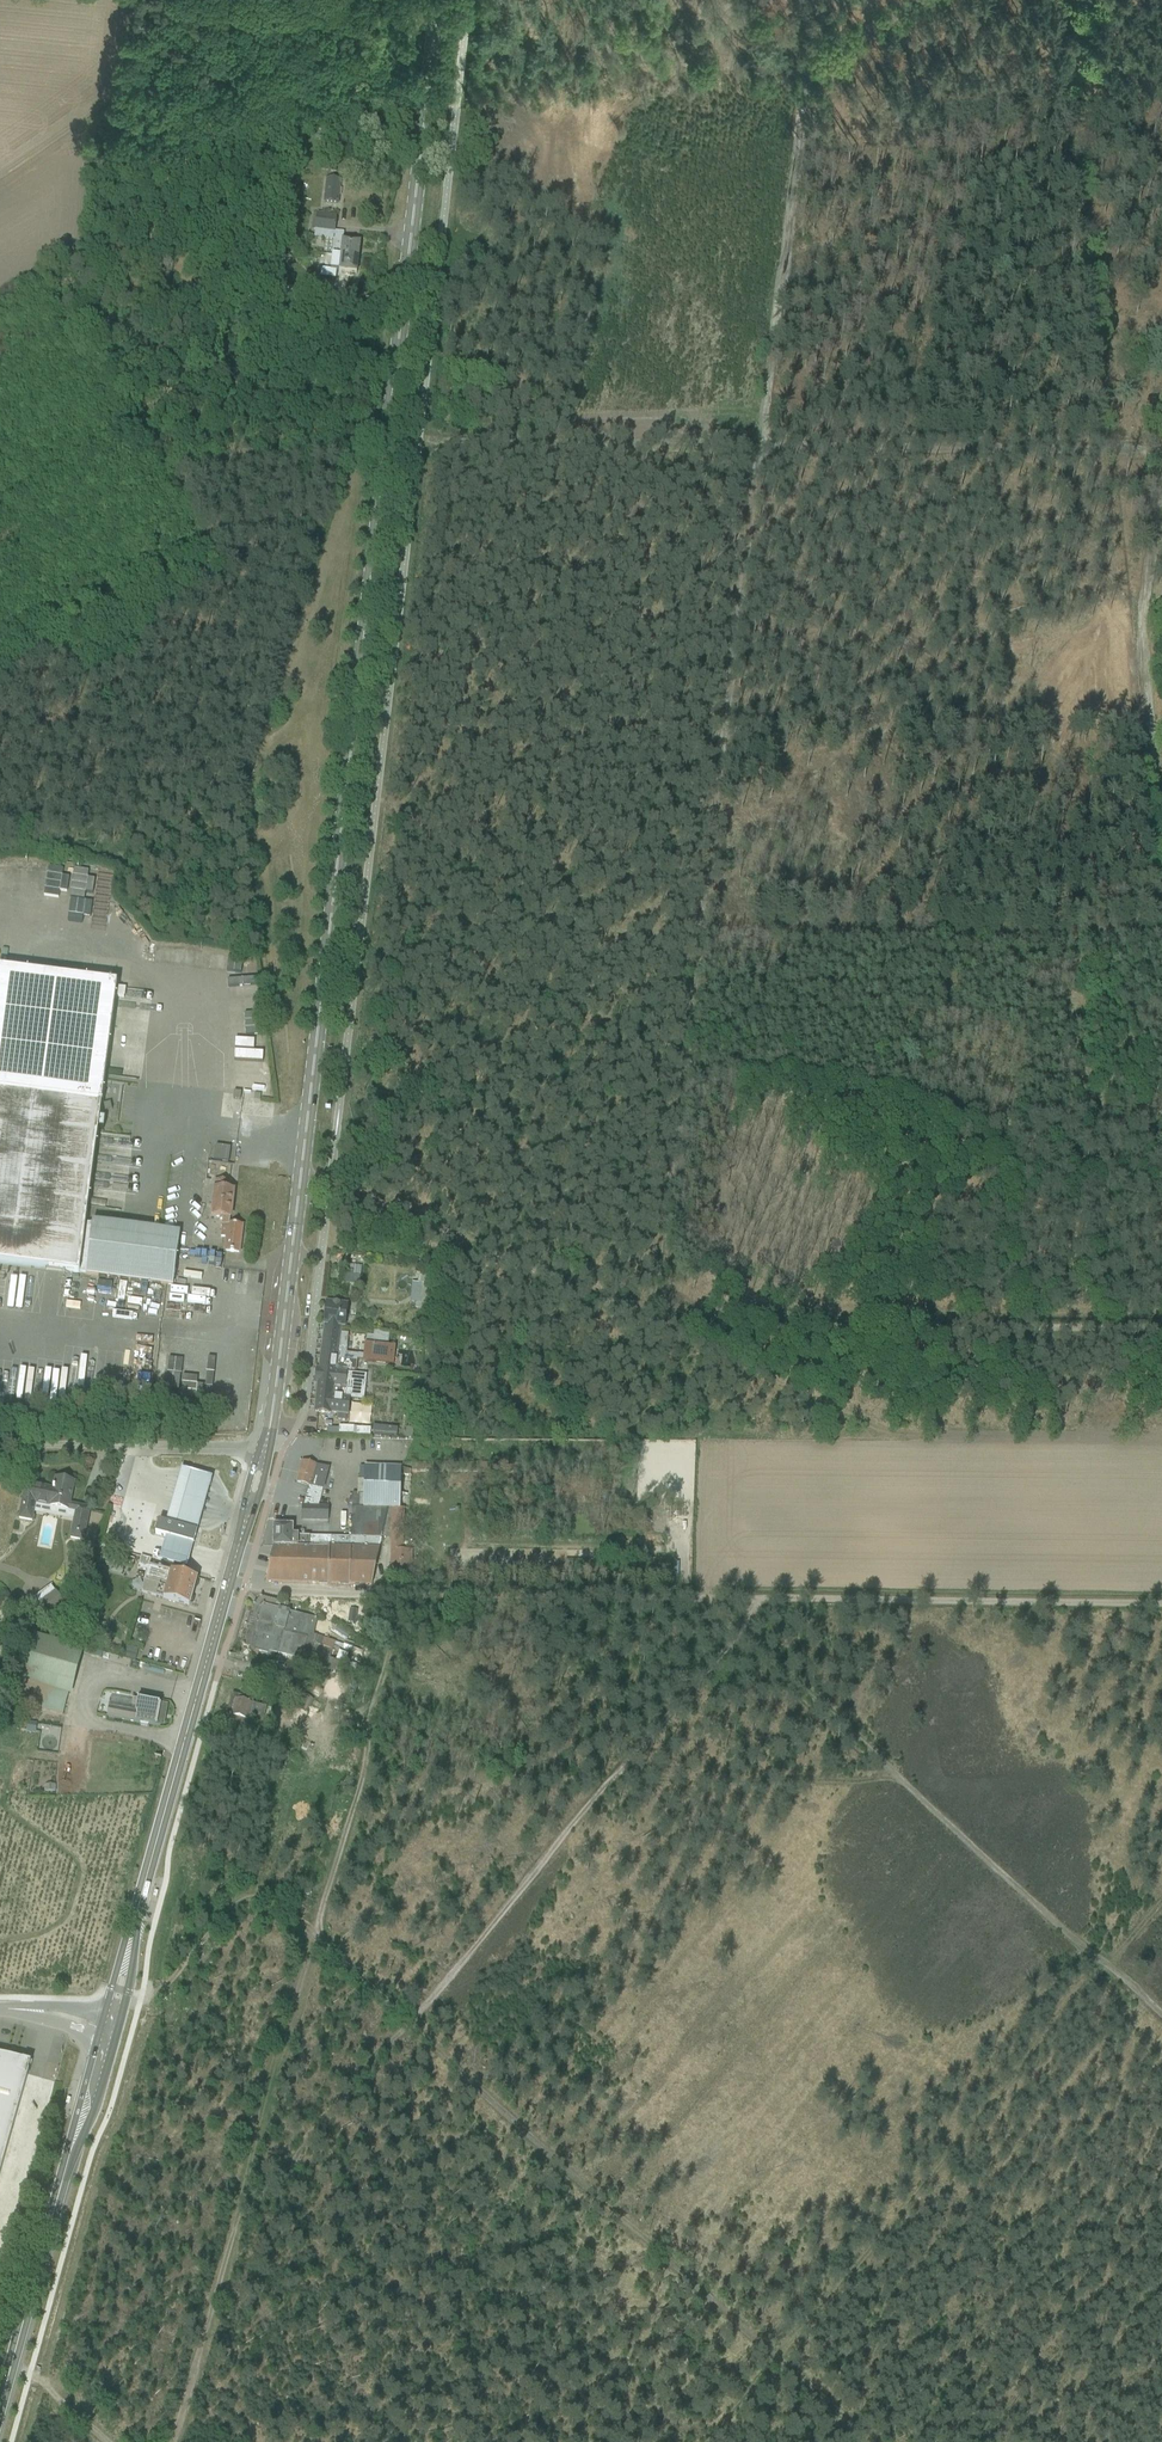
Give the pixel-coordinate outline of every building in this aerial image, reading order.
[(342,180),(326,178),(324,202),(339,204),(342,180)] [(317,213),(315,230),(335,232),(337,216),(325,214),(317,213)] [(335,232),(332,256),(358,259),(360,244),(343,242),(344,233),(335,232)] [(336,272),(357,274),(358,259),(332,256),(331,270),(320,269),(319,278),(335,280),(336,272)] [(280,782),(270,781),(269,795),(282,797),(283,788),(279,787),(280,782)] [(38,896),(68,901),(70,887),(65,886),(68,868),(40,864),(37,879),(41,879),(38,896)] [(98,894),(111,894),(112,874),(99,873),(98,894)] [(216,976),(232,977),(233,956),(217,955),(216,976)] [(180,1233),(92,1222),(92,1225),(86,1224),(98,1130),(103,1130),(105,1120),(100,1119),(101,1104),(117,984),(0,969),(0,1264),(166,1286),(173,1286),(178,1249),(180,1233)] [(139,1020),(154,1021),(155,1005),(140,1005),(139,1020)] [(229,1162),(231,1148),(216,1146),(214,1160),(229,1162)] [(233,1192),(228,1191),(229,1183),(216,1182),(212,1216),(220,1217),(220,1220),(223,1220),(229,1221),(229,1218),(230,1218),(233,1192)] [(229,1221),(223,1220),(221,1237),(227,1238),(225,1251),(239,1253),(242,1227),(228,1225),(229,1221)] [(353,1273),(346,1272),(344,1285),(359,1287),(360,1278),(352,1277),(353,1273)] [(419,1274),(418,1283),(431,1284),(432,1275),(419,1274)] [(326,1302),(323,1336),(340,1338),(341,1328),(345,1328),(347,1305),(326,1302)] [(388,1345),(389,1332),(370,1331),(369,1344),(388,1345)] [(323,1336),(319,1370),(336,1372),(340,1338),(323,1336)] [(396,1349),(366,1346),(364,1361),(394,1364),(396,1349)] [(365,1402),(368,1376),(317,1370),(316,1383),(318,1384),(315,1412),(348,1415),(349,1400),(365,1402)] [(322,1490),(324,1490),(329,1470),(302,1463),(297,1483),(309,1486),(322,1490)] [(400,1510),(401,1468),(360,1467),(359,1480),(358,1480),(357,1494),(353,1494),(352,1514),(364,1515),(364,1519),(386,1519),(388,1509),(400,1510)] [(193,1516),(203,1475),(173,1468),(168,1489),(161,1487),(156,1507),(193,1516)] [(70,1540),(84,1542),(91,1509),(71,1505),(75,1483),(55,1479),(53,1489),(25,1483),(18,1520),(32,1523),(34,1511),(74,1519),(70,1540)] [(318,1507),(322,1490),(309,1486),(304,1507),(318,1507)] [(328,1508),(318,1507),(304,1507),(302,1507),(302,1520),(328,1521),(328,1508)] [(392,1537),(391,1572),(411,1573),(411,1552),(403,1552),(405,1510),(400,1510),(388,1509),(386,1519),(382,1537),(392,1537)] [(169,1522),(190,1527),(193,1516),(172,1511),(169,1522)] [(135,1522),(121,1518),(113,1548),(127,1553),(135,1522)] [(274,1547),(350,1549),(351,1539),(298,1537),(298,1536),(293,1536),(293,1527),(274,1527),(274,1547)] [(187,1558),(202,1561),(206,1547),(209,1549),(211,1541),(193,1536),(193,1537),(188,1536),(186,1546),(190,1547),(189,1554),(187,1558)] [(349,1585),(372,1586),(381,1539),(351,1539),(350,1549),(349,1585)] [(197,1579),(202,1561),(187,1558),(189,1554),(164,1547),(159,1568),(172,1572),(197,1579)] [(349,1585),(350,1549),(274,1547),(265,1583),(349,1585)] [(667,1559),(650,1559),(650,1575),(667,1575),(667,1559)] [(165,1600),(189,1607),(197,1579),(172,1572),(165,1600)] [(64,1607),(65,1606),(55,1592),(30,1609),(41,1624),(42,1623),(54,1629),(67,1619),(64,1607)] [(268,1653),(301,1660),(303,1655),(310,1657),(308,1664),(335,1672),(338,1663),(329,1660),(332,1650),(333,1651),(335,1643),(313,1636),(317,1620),(287,1612),(288,1605),(282,1604),(278,1603),(261,1598),(253,1606),(243,1647),(252,1649),(252,1652),(267,1655),(268,1653)] [(34,1636),(16,1705),(63,1717),(68,1696),(72,1697),(82,1654),(84,1649),(34,1636)] [(351,1653),(354,1644),(345,1641),(342,1650),(345,1651),(345,1652),(348,1653),(349,1652),(351,1653)] [(114,1657),(135,1663),(139,1649),(126,1646),(126,1651),(116,1648),(114,1657)] [(84,1649),(82,1654),(101,1659),(102,1654),(84,1649)] [(141,1684),(140,1690),(178,1698),(179,1692),(141,1684)] [(296,1708),(303,1713),(313,1700),(305,1694),(296,1708)] [(135,1722),(161,1727),(165,1705),(133,1700),(131,1707),(136,1708),(135,1712),(109,1708),(107,1718),(135,1723),(135,1722)] [(231,1717),(262,1725),(267,1709),(235,1700),(231,1717)] [(27,1732),(35,1733),(36,1724),(28,1723),(27,1732)] [(282,1875),(283,1886),(306,1885),(305,1874),(282,1875)] [(22,2074),(26,2061),(0,2055),(0,2170),(27,2075),(22,2074)]
